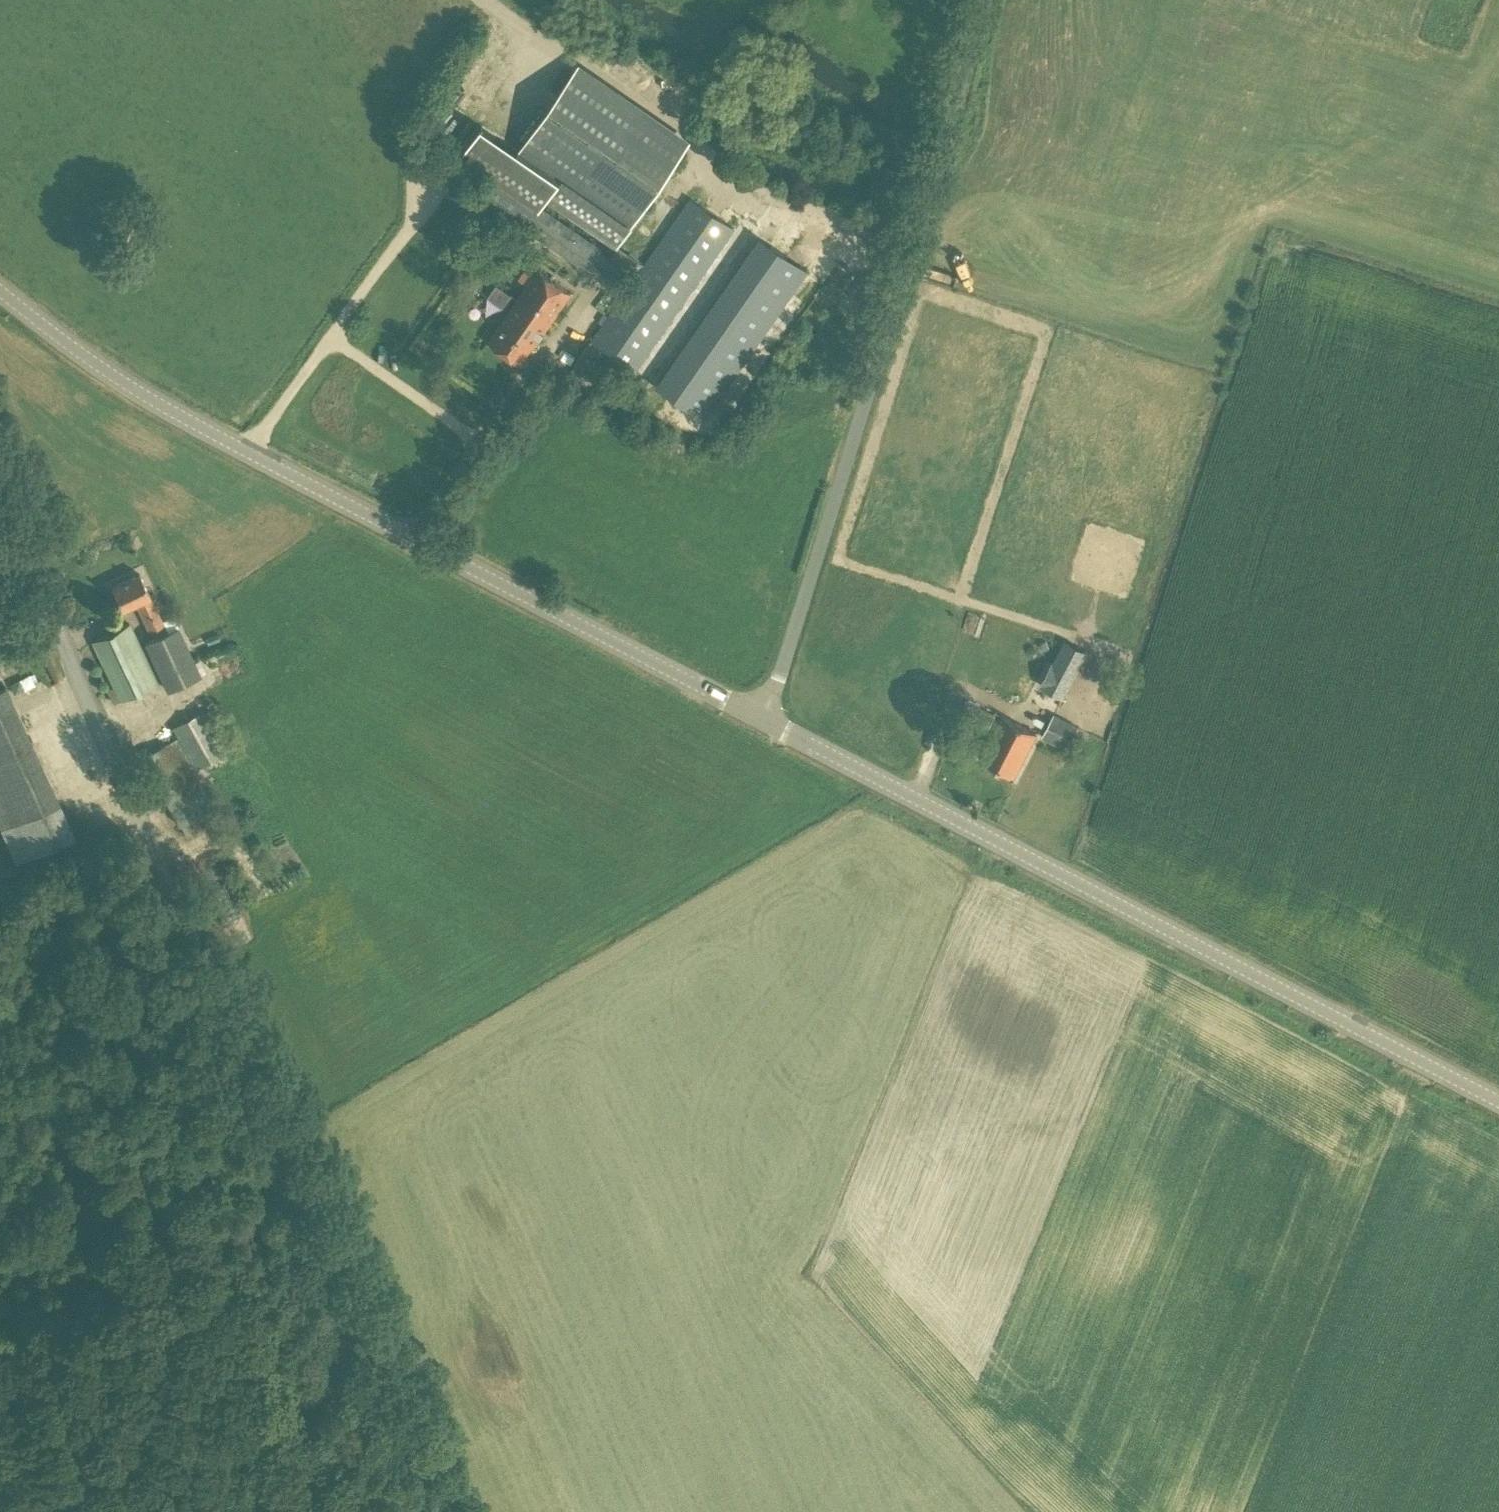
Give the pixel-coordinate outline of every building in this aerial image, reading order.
[(735,228),(691,197),(644,264),(617,246),(683,151),(571,73),(517,150),(481,125),(459,157),(538,211),(529,225),(620,288),(630,274),(635,278),(591,341),(705,419),(809,270),(739,221),(735,228)] [(521,365),(572,292),(538,269),(489,340),(521,365)] [(150,595),(139,574),(113,587),(123,608),(135,603),(148,631),(150,630),(154,637),(144,642),(167,690),(201,674),(178,625),(168,630),(150,595)] [(120,699),(157,681),(130,623),(93,641),(114,685),(120,699)] [(1039,686),(1063,698),(1087,651),(1064,639),(1039,686)] [(74,836),(6,685),(0,688),(0,827),(16,862),(74,836)] [(195,768),(226,751),(203,710),(172,727),(195,768)] [(1067,749),(1079,725),(1053,712),(1041,736),(1067,749)] [(1014,774),(1036,732),(1003,715),(981,757),(1014,774)]
